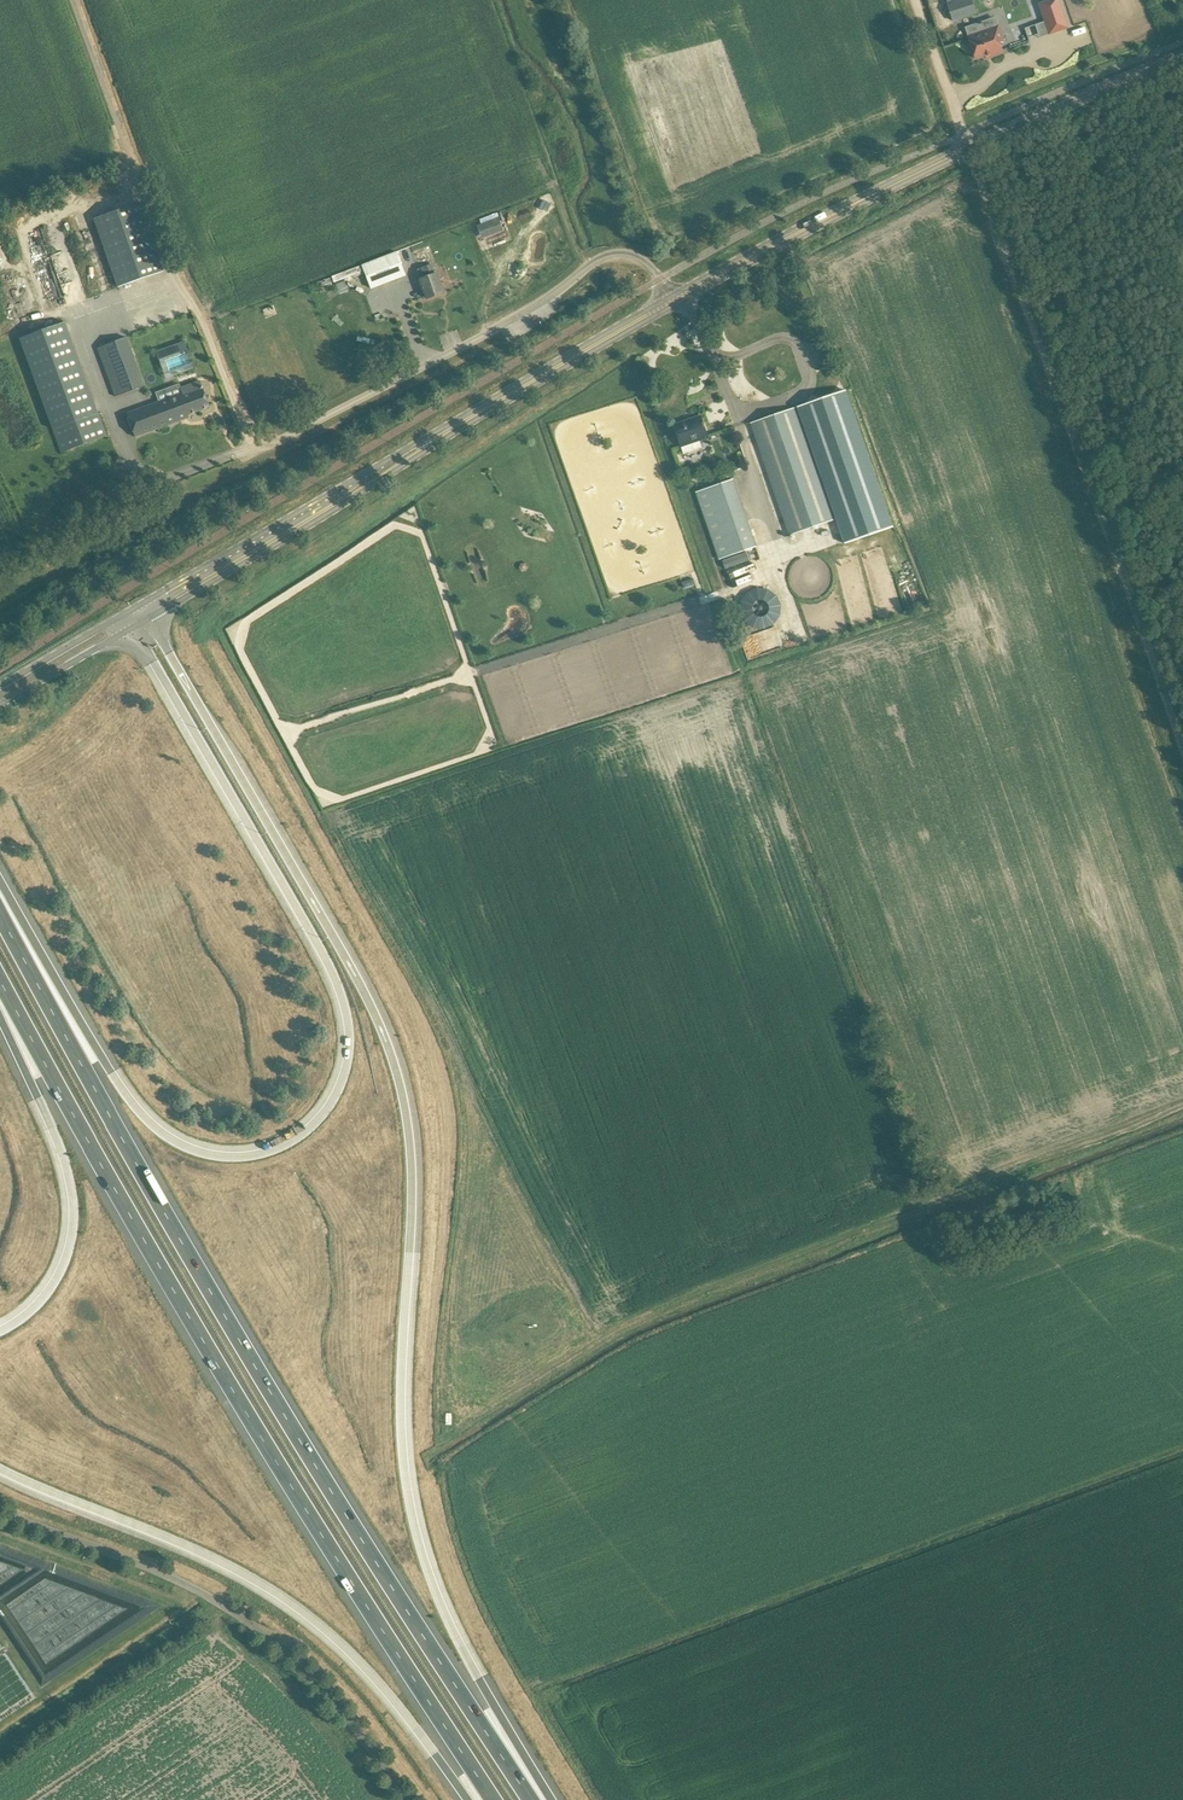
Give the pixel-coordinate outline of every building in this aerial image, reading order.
[(948,5),(954,20),(976,13),(972,0),(961,0),(956,2),(956,0),(946,0),(948,5)] [(1039,4),(1045,21),(1050,34),(1068,28),(1058,0),(1050,0),(1039,4)] [(983,36),(970,41),(976,58),(991,53),(992,56),(1003,52),(1000,41),(1004,40),(999,25),(998,26),(982,31),(983,36)] [(551,204),(543,200),(539,208),(547,212),(551,204)] [(95,218),(119,287),(164,271),(141,202),(95,218)] [(499,217),(477,226),(482,238),(503,230),(499,217)] [(415,251),(433,246),(430,238),(413,243),(415,251)] [(406,264),(415,261),(409,245),(400,248),(406,264)] [(397,251),(362,265),(364,271),(371,289),(406,276),(397,251)] [(424,268),(418,270),(421,279),(424,287),(428,298),(444,292),(442,286),(440,281),(437,273),(436,274),(432,264),(424,268)] [(364,271),(362,265),(332,276),(335,282),(364,271)] [(345,280),(336,284),(340,293),(348,289),(345,280)] [(325,303),(316,306),(320,315),(328,312),(325,303)] [(56,434),(63,452),(107,436),(65,322),(21,338),(56,434)] [(98,347),(116,397),(144,386),(126,337),(98,347)] [(158,356),(166,377),(194,368),(185,342),(163,350),(164,354),(158,356)] [(183,393),(128,413),(136,436),(189,417),(189,414),(210,406),(201,381),(181,388),(183,393)] [(846,390),(797,407),(835,519),(844,543),(893,526),(846,390)] [(751,422),(790,535),(835,519),(797,407),(751,422)] [(701,415),(674,425),(683,454),(702,448),(700,440),(708,437),(701,415)] [(697,492),(719,559),(756,546),(732,479),(697,492)] [(746,631),(783,623),(775,586),(738,594),(746,631)]
